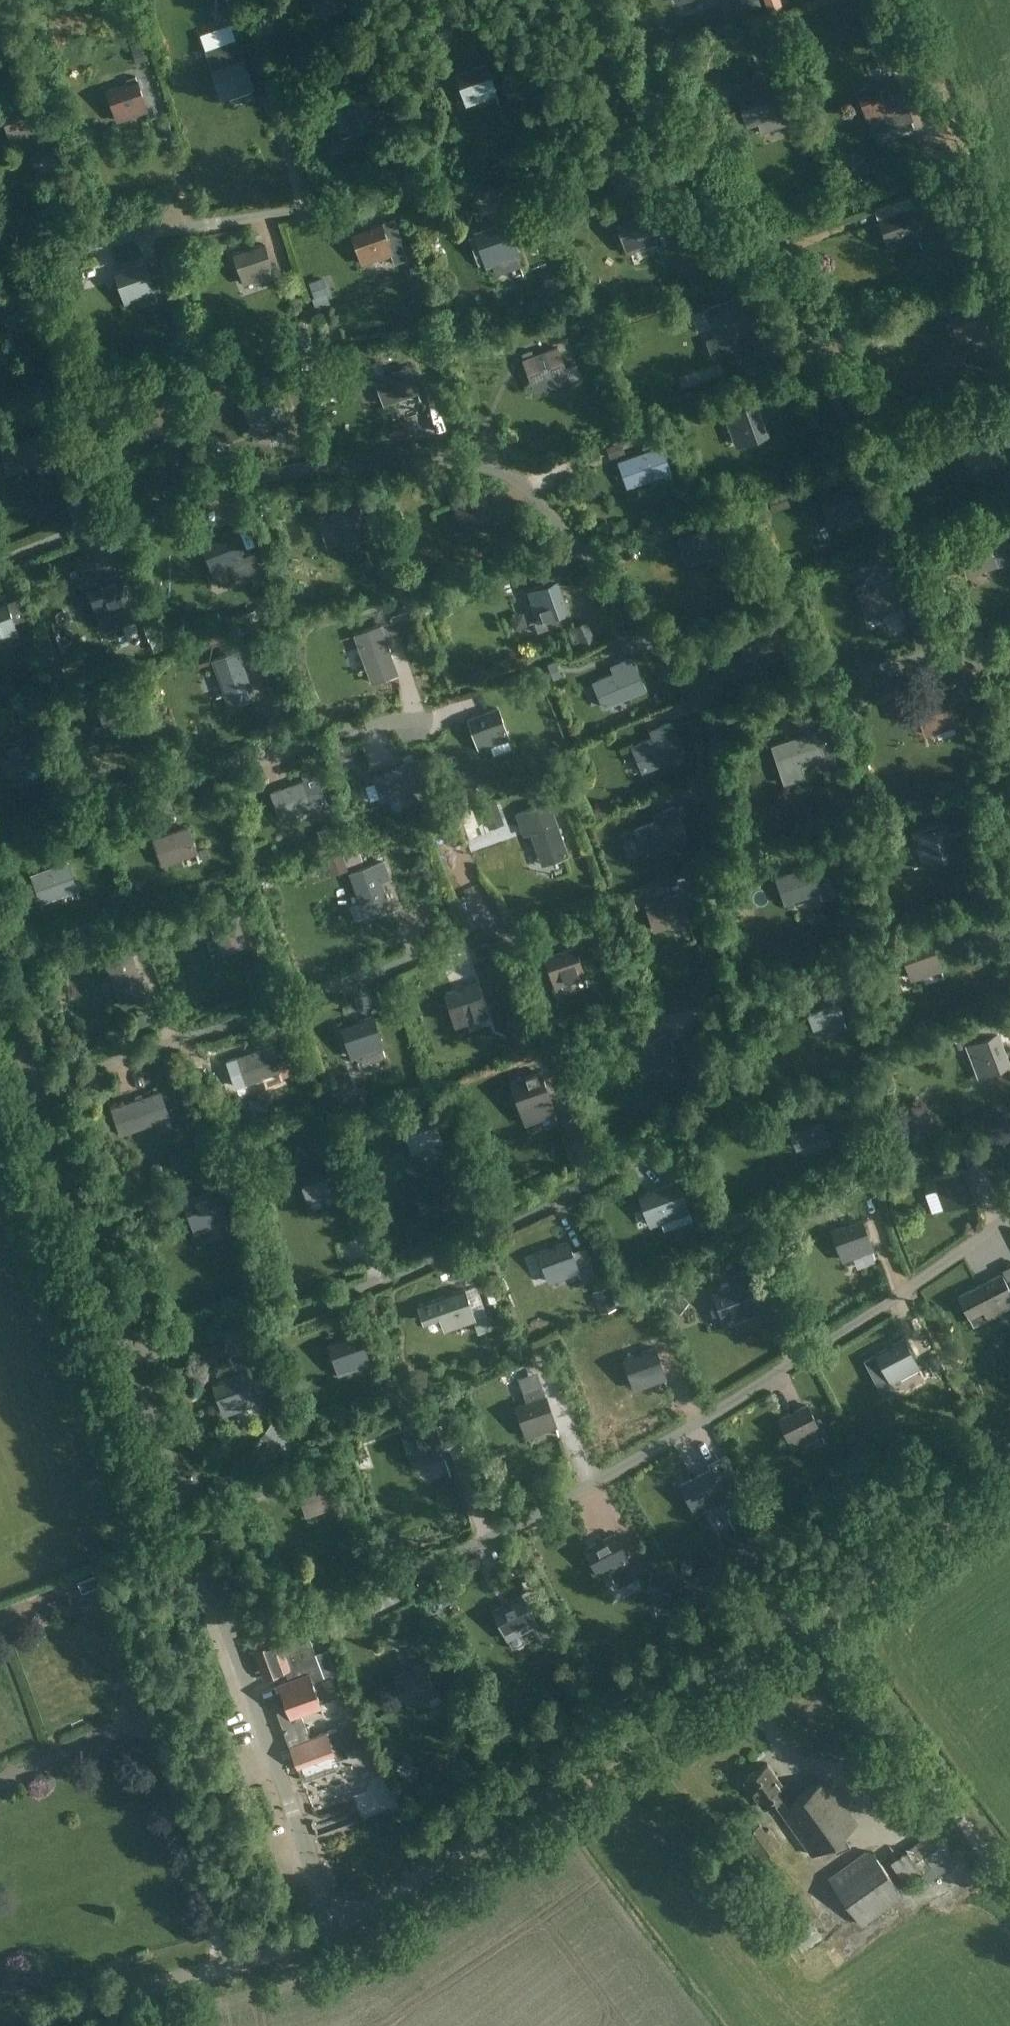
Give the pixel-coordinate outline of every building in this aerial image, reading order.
[(318,12),(349,1),(349,0),(313,0),(318,12)] [(684,10),(715,0),(681,0),(684,10)] [(769,13),(783,8),(780,0),(764,0),(769,13)] [(780,56),(771,35),(759,40),(768,60),(780,56)] [(238,40),(208,49),(224,98),(253,88),(238,40)] [(895,66),(890,53),(878,57),(882,71),(895,66)] [(497,93),(487,64),(457,75),(468,104),(497,93)] [(913,119),(898,78),(869,88),(857,93),(871,133),(913,119)] [(148,110),(139,80),(109,90),(118,119),(148,110)] [(772,96),(768,85),(739,96),(750,126),(758,123),(761,132),(793,121),(782,92),(772,96)] [(376,127),(366,93),(341,101),(351,135),(376,127)] [(42,130),(32,100),(2,110),(12,140),(42,130)] [(920,237),(910,208),(880,218),(891,248),(920,237)] [(657,242),(648,212),(618,221),(627,251),(657,242)] [(407,259),(394,220),(382,224),(352,233),(362,263),(391,254),(394,263),(407,259)] [(521,265),(507,224),(478,233),(487,263),(492,261),(496,273),(521,265)] [(557,245),(553,233),(541,237),(545,249),(557,245)] [(274,273),(265,243),(235,253),(245,282),(274,273)] [(150,276),(145,263),(116,273),(126,303),(167,288),(162,272),(150,276)] [(333,295),(328,281),(307,288),(312,303),(333,295)] [(751,342),(736,298),(706,308),(716,338),(709,340),(714,355),(751,342)] [(138,320),(168,314),(165,300),(135,306),(138,320)] [(992,310),(989,300),(983,302),(985,311),(992,310)] [(989,332),(981,302),(951,311),(959,341),(989,332)] [(558,347),(524,358),(535,392),(569,381),(558,347)] [(418,391),(410,366),(376,377),(384,403),(418,391)] [(767,379),(765,370),(749,375),(752,384),(767,379)] [(551,416),(584,405),(577,384),(544,396),(551,416)] [(286,417),(277,392),(243,404),(252,429),(286,417)] [(766,433),(755,404),(726,414),(736,443),(766,433)] [(46,433),(15,443),(13,435),(0,439),(0,449),(7,472),(54,459),(46,433)] [(625,453),(621,442),(608,447),(612,458),(625,453)] [(671,453),(667,444),(627,459),(637,483),(670,471),(665,456),(671,453)] [(866,497),(860,481),(852,483),(860,507),(867,505),(864,497),(866,497)] [(860,512),(850,482),(821,492),(831,522),(860,512)] [(493,519),(483,489),(453,500),(464,529),(493,519)] [(366,520),(360,502),(330,512),(340,542),(377,530),(373,518),(366,520)] [(722,552),(714,527),(679,538),(687,563),(722,552)] [(469,539),(466,529),(456,533),(459,542),(469,539)] [(244,562),(234,533),(204,543),(215,573),(244,562)] [(998,564),(987,535),(958,546),(969,575),(998,564)] [(130,582),(126,572),(89,586),(100,615),(129,605),(122,585),(130,582)] [(568,609),(558,580),(528,591),(539,620),(568,609)] [(902,606),(893,581),(859,592),(868,617),(902,606)] [(21,599),(8,604),(7,603),(0,606),(0,639),(16,633),(19,642),(35,637),(21,599)] [(781,607),(778,599),(771,602),(773,610),(781,607)] [(526,625),(522,613),(510,618),(515,629),(526,625)] [(548,629),(545,619),(534,622),(538,632),(548,629)] [(595,638),(587,621),(574,627),(582,644),(595,638)] [(397,674),(381,626),(356,634),(372,682),(397,674)] [(254,658),(250,647),(214,660),(230,706),(255,697),(242,662),(254,658)] [(647,689),(636,663),(592,681),(603,708),(647,689)] [(130,717),(118,683),(93,692),(105,726),(130,717)] [(92,700),(89,691),(77,694),(80,704),(92,700)] [(956,725),(947,695),(917,704),(915,700),(900,705),(905,721),(920,716),(926,734),(956,725)] [(989,714),(985,700),(965,706),(968,719),(989,714)] [(509,737),(499,708),(469,719),(480,748),(509,737)] [(685,754),(674,727),(631,745),(642,772),(685,754)] [(837,762),(826,728),(774,745),(786,782),(804,776),(800,765),(824,757),(827,765),(837,762)] [(28,736),(0,747),(0,751),(9,776),(39,765),(28,736)] [(427,785),(418,760),(375,776),(384,801),(427,785)] [(315,805),(306,780),(272,792),(281,817),(315,805)] [(570,855),(550,801),(522,810),(542,865),(570,855)] [(857,812),(850,804),(838,814),(845,823),(857,812)] [(434,813),(431,805),(425,807),(428,815),(434,813)] [(504,823),(498,807),(483,813),(489,829),(504,823)] [(689,839),(678,812),(634,828),(644,856),(689,839)] [(345,835),(341,822),(324,828),(328,841),(345,835)] [(952,856),(944,826),(914,834),(922,864),(952,856)] [(197,852),(188,827),(155,839),(164,864),(197,852)] [(341,854),(324,860),(329,875),(346,870),(341,854)] [(390,878),(385,862),(351,873),(366,916),(391,908),(381,881),(390,878)] [(76,888),(67,863),(33,875),(42,900),(76,888)] [(823,871),(820,863),(777,878),(786,903),(820,891),(814,874),(823,871)] [(124,906),(120,893),(112,895),(116,908),(124,906)] [(690,919),(682,893),(647,904),(655,930),(690,919)] [(637,908),(633,895),(622,899),(627,912),(637,908)] [(246,943),(234,909),(209,918),(221,952),(246,943)] [(141,930),(136,916),(112,926),(118,939),(141,930)] [(105,942),(102,932),(94,935),(97,944),(105,942)] [(943,969),(932,940),(903,950),(914,980),(943,969)] [(146,992),(129,946),(105,955),(121,1001),(146,992)] [(586,976),(576,947),(546,958),(557,987),(586,976)] [(487,1014),(478,984),(448,993),(457,1023),(487,1014)] [(845,1017),(834,988),(805,999),(815,1028),(845,1017)] [(151,1021),(148,1012),(130,1018),(133,1027),(151,1021)] [(563,1027),(560,1015),(547,1019),(550,1031),(563,1027)] [(383,1046),(373,1016),(344,1026),(353,1055),(383,1046)] [(467,1048),(500,1042),(496,1017),(463,1023),(467,1048)] [(529,1048),(522,1024),(505,1030),(511,1047),(516,1046),(518,1052),(529,1048)] [(967,1045),(961,1031),(953,1034),(958,1048),(967,1045)] [(678,1059),(669,1034),(635,1046),(644,1071),(678,1059)] [(1009,1063),(998,1034),(969,1045),(980,1074),(1009,1063)] [(279,1071),(271,1046),(237,1057),(245,1082),(279,1071)] [(564,1060),(560,1049),(551,1052),(555,1063),(564,1060)] [(287,1073),(285,1064),(279,1066),(281,1074),(287,1073)] [(556,1113),(546,1083),(516,1093),(527,1123),(556,1113)] [(170,1117),(161,1092),(113,1108),(122,1133),(170,1117)] [(370,1109),(365,1094),(350,1099),(355,1113),(370,1109)] [(398,1115),(396,1107),(384,1110),(386,1119),(398,1115)] [(824,1124),(818,1107),(788,1118),(799,1147),(839,1133),(834,1120),(824,1124)] [(443,1141),(433,1111),(403,1121),(413,1151),(443,1141)] [(321,1139),(318,1129),(295,1137),(298,1148),(321,1139)] [(150,1183),(143,1162),(127,1168),(134,1188),(150,1183)] [(339,1192),(329,1162),(300,1171),(309,1201),(339,1192)] [(239,1186),(232,1165),(211,1171),(218,1192),(239,1186)] [(974,1198),(965,1168),(935,1177),(944,1207),(974,1198)] [(689,1212),(679,1182),(641,1195),(651,1224),(689,1212)] [(226,1220),(216,1190),(187,1200),(197,1230),(226,1220)] [(717,1229),(711,1212),(703,1215),(710,1232),(717,1229)] [(257,1240),(249,1219),(234,1224),(242,1245),(257,1240)] [(873,1249),(863,1220),(834,1230),(844,1259),(873,1249)] [(707,1235),(702,1222),(690,1226),(695,1239),(707,1235)] [(587,1247),(573,1251),(570,1242),(540,1251),(550,1281),(579,1272),(581,1279),(596,1275),(587,1247)] [(757,1279),(754,1271),(744,1274),(747,1282),(757,1279)] [(1002,1275),(959,1297),(973,1325),(1009,1305),(1009,1291),(1002,1275)] [(767,1310),(757,1280),(715,1294),(725,1323),(767,1310)] [(687,1301),(673,1289),(664,1300),(678,1311),(687,1301)] [(474,1320),(466,1290),(422,1303),(427,1319),(440,1316),(444,1329),(474,1320)] [(653,1307),(648,1298),(632,1306),(636,1315),(653,1307)] [(914,1311),(902,1317),(915,1343),(927,1338),(914,1311)] [(493,1327),(489,1315),(475,1320),(479,1332),(493,1327)] [(373,1340),(370,1331),(361,1333),(364,1343),(373,1340)] [(518,1346),(512,1332),(504,1336),(511,1350),(518,1346)] [(370,1363),(360,1334),(330,1344),(340,1373),(370,1363)] [(919,1367),(905,1339),(877,1353),(891,1381),(919,1367)] [(666,1378),(656,1348),(626,1359),(636,1388),(666,1378)] [(944,1366),(938,1353),(925,1359),(932,1372),(944,1366)] [(255,1404),(245,1374),(215,1384),(226,1414),(255,1404)] [(557,1426),(546,1397),(517,1407),(527,1436),(557,1426)] [(822,1433),(808,1405),(780,1419),(794,1447),(822,1433)] [(458,1444),(448,1413),(440,1416),(442,1424),(436,1426),(444,1448),(458,1444)] [(445,1456),(435,1426),(405,1436),(415,1466),(445,1456)] [(291,1438),(278,1428),(266,1442),(280,1452),(291,1438)] [(717,1484),(711,1470),(683,1484),(697,1512),(725,1498),(734,1516),(730,1518),(734,1527),(750,1519),(730,1477),(717,1484)] [(341,1503),(333,1478),(298,1490),(307,1515),(341,1503)] [(757,1532),(751,1520),(740,1525),(747,1537),(757,1532)] [(635,1577),(618,1537),(589,1550),(602,1578),(612,1574),(616,1585),(635,1577)] [(524,1559),(519,1549),(510,1553),(515,1563),(524,1559)] [(76,1609),(89,1603),(84,1592),(71,1598),(76,1609)] [(536,1625),(522,1597),(494,1611),(508,1639),(536,1625)] [(0,1617),(0,1619),(8,1631),(19,1624),(11,1611),(0,1617)] [(292,1665),(297,1676),(309,1672),(312,1679),(334,1671),(318,1627),(279,1641),(279,1640),(255,1649),(259,1660),(263,1658),(269,1674),(292,1665)] [(438,1692),(424,1664),(396,1678),(410,1706),(438,1692)] [(320,1703),(312,1679),(309,1672),(297,1676),(280,1683),(289,1707),(277,1711),(298,1768),(300,1767),(304,1777),(308,1778),(335,1768),(338,1764),(336,1759),(348,1755),(345,1747),(352,1745),(346,1728),(339,1730),(338,1728),(336,1728),(333,1718),(324,1721),(328,1731),(309,1738),(300,1713),(318,1707),(321,1715),(332,1711),(328,1700),(320,1703)] [(783,1786),(766,1763),(744,1779),(764,1808),(774,1801),(812,1854),(857,1822),(824,1777),(796,1797),(786,1783),(783,1786)] [(375,1803),(383,1817),(393,1812),(384,1798),(375,1803)] [(766,1833),(760,1825),(744,1838),(755,1852),(754,1853),(760,1861),(781,1845),(769,1830),(766,1833)] [(957,1861),(936,1831),(891,1861),(905,1882),(922,1871),(929,1880),(957,1861)] [(873,1852),(866,1851),(828,1878),(862,1925),(904,1895),(873,1852)] [(796,1875),(786,1864),(768,1879),(778,1890),(796,1875)]
